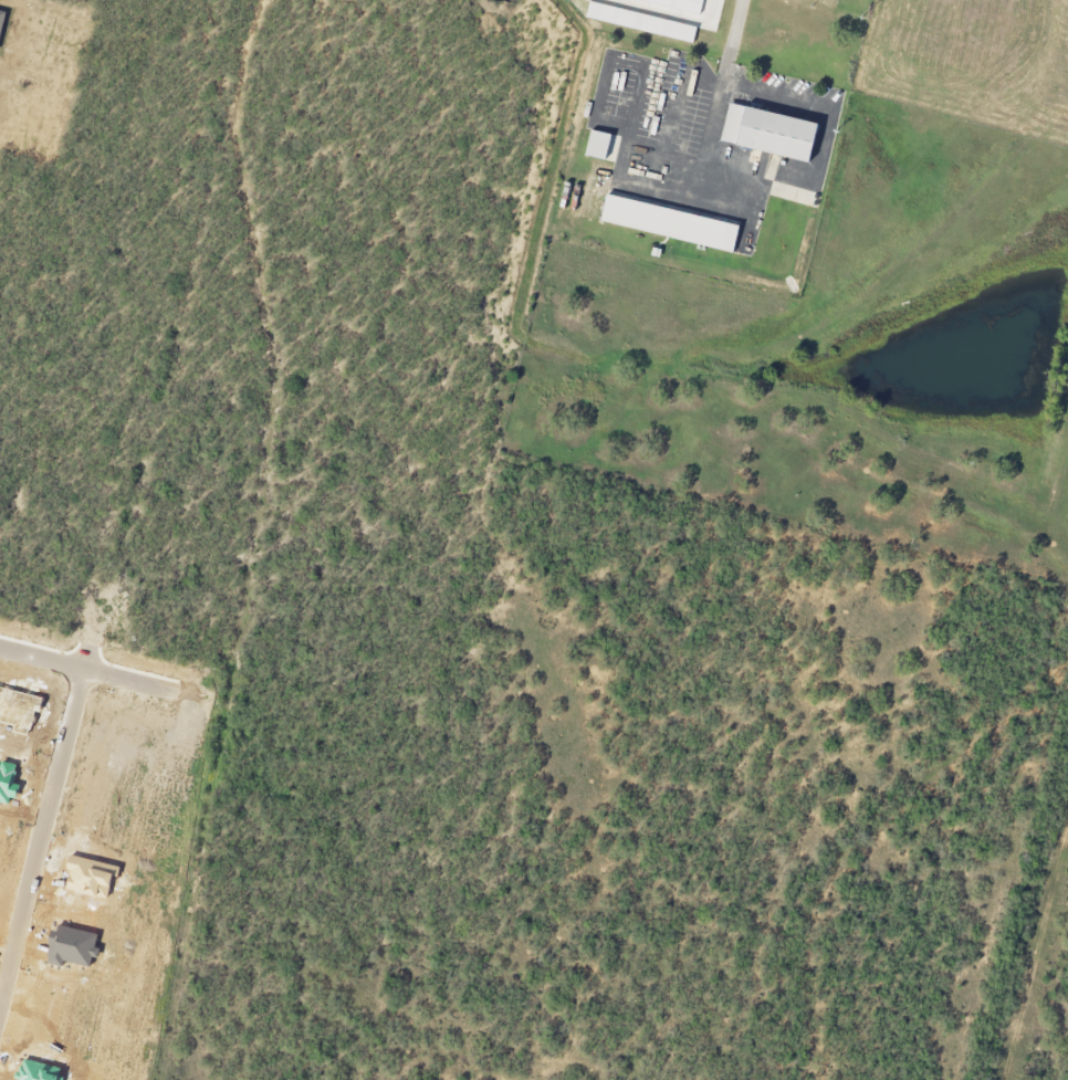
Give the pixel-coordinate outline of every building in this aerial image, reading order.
[(702,15),(705,0),(635,0),(702,15)] [(587,19),(695,44),(698,27),(590,3),(587,19)] [(723,144),(815,163),(823,123),(731,104),(723,144)] [(608,162),(615,136),(593,131),(587,156),(608,162)] [(603,224),(737,252),(743,225),(608,197),(603,224)]
